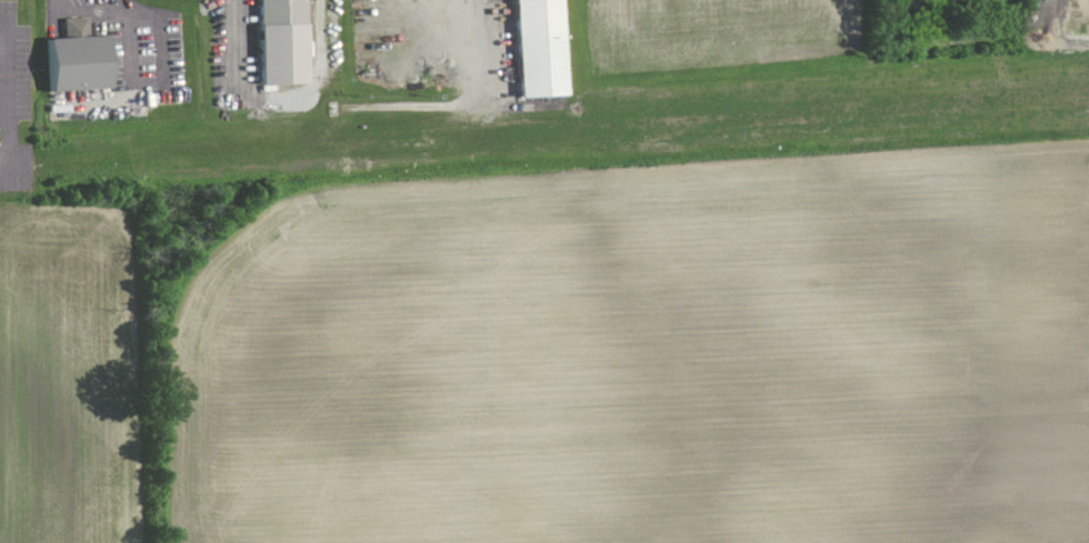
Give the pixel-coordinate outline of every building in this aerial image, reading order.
[(258,86),(303,84),(302,0),(255,0),(258,86)] [(525,98),(571,97),(568,0),(521,0),(525,98)] [(48,40),(50,91),(118,88),(116,36),(93,37),(92,18),(67,19),(68,39),(48,40)]
